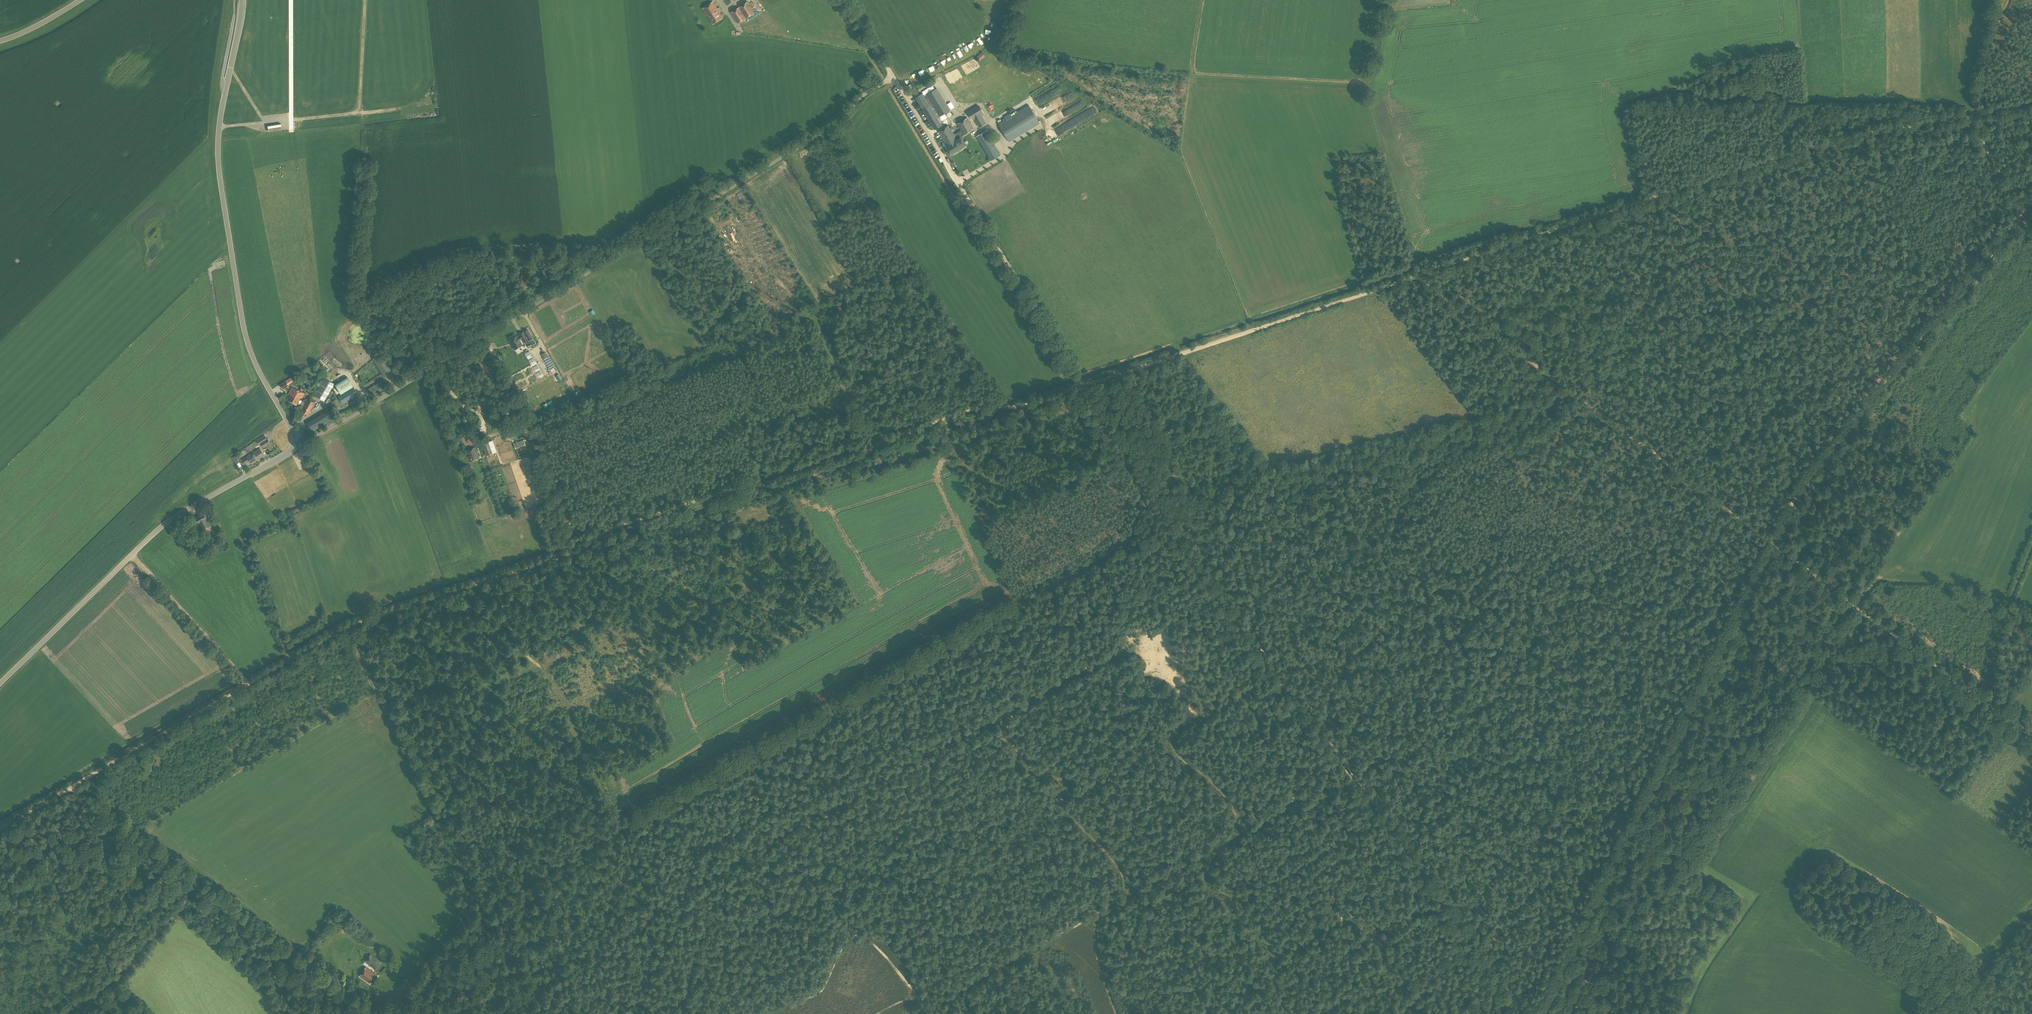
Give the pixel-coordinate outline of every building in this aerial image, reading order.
[(738,23),(755,12),(748,1),(731,12),(738,23)] [(717,8),(713,2),(702,8),(707,16),(708,15),(712,22),(722,15),(717,8)] [(1047,92),(1051,98),(1063,90),(1059,84),(1047,92)] [(950,110),(937,88),(926,95),(924,96),(922,93),(916,97),(935,129),(941,125),(937,117),(939,115),(940,116),(950,110)] [(1061,106),(1060,105),(1074,97),(1071,92),(1056,101),(1060,107),(1061,106)] [(1071,113),(1085,105),(1082,99),(1068,107),(1071,113)] [(1009,142),(1040,124),(1029,105),(998,123),(1009,142)] [(982,115),(974,119),(979,128),(987,123),(982,115)] [(961,137),(974,128),(967,117),(957,124),(961,130),(954,134),(948,125),(939,131),(947,145),(946,146),(950,154),(966,145),(961,137)] [(991,160),(1000,155),(986,131),(977,136),(991,160)] [(528,343),(530,346),(536,343),(531,335),(527,329),(519,334),(520,335),(517,336),(517,335),(509,340),(514,349),(522,344),(519,340),(522,338),(525,344),(528,343)] [(532,365),(537,363),(532,351),(527,354),(532,365)] [(380,353),(372,358),(384,376),(392,371),(380,353)] [(635,365),(642,361),(639,354),(632,358),(635,365)] [(328,403),(330,398),(327,397),(334,384),(324,378),(314,395),(328,403)] [(336,387),(333,389),(342,403),(358,394),(349,380),(336,387)] [(376,391),(383,388),(381,382),(374,386),(376,391)] [(290,394),(287,400),(296,404),(300,397),(302,398),(304,393),(292,386),(288,393),(290,394)] [(315,405),(316,402),(307,398),(301,410),(308,414),(314,404),(315,405)] [(334,408),(340,405),(336,399),(331,402),(334,408)] [(328,409),(307,422),(312,431),(334,418),(328,409)] [(510,415),(512,422),(520,420),(519,413),(510,415)] [(264,435),(256,440),(259,444),(261,443),(264,448),(267,445),(270,450),(274,448),(270,442),(270,443),(267,437),(266,437),(264,435)] [(515,449),(525,445),(523,439),(513,443),(515,449)] [(492,440),(482,444),(485,453),(491,450),(492,453),(496,451),(492,440)] [(469,462),(480,458),(476,446),(466,450),(468,455),(467,455),(469,462)] [(254,457),(256,460),(264,455),(259,448),(252,453),(255,456),(254,457)] [(234,461),(240,457),(237,453),(232,458),(234,461)] [(251,463),(256,460),(254,457),(255,456),(252,453),(242,459),(245,463),(249,460),(251,463)] [(202,530),(211,525),(204,512),(196,517),(202,530)] [(375,969),(381,961),(371,954),(365,962),(375,969)] [(370,983),(376,974),(366,966),(359,976),(370,983)]
